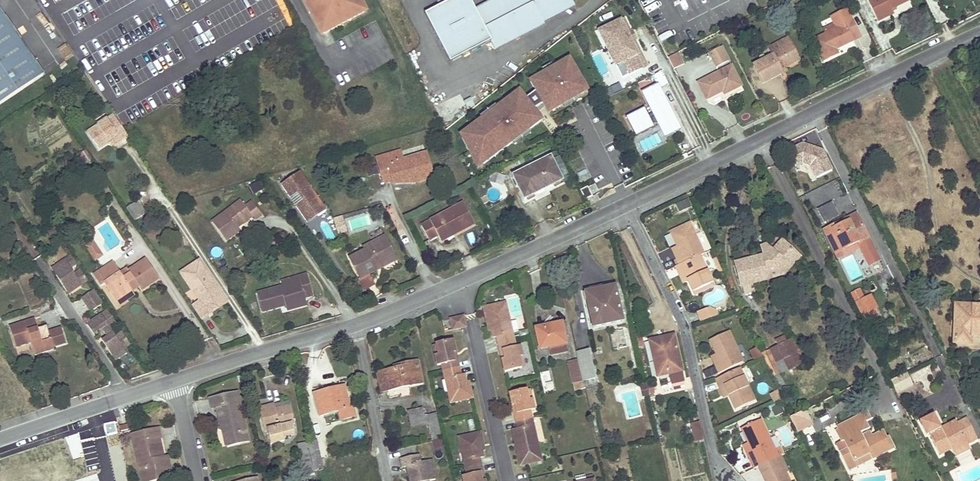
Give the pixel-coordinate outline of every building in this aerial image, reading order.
[(359,0),(303,0),(321,35),(366,12),(359,0)] [(541,16),(573,0),(499,0),(477,11),(472,0),(454,0),(426,14),(452,63),(493,42),(496,47),(544,22),(541,16)] [(878,22),(894,13),(892,8),(909,0),(867,0),(878,22)] [(813,39),(824,61),(838,54),(836,49),(861,37),(847,8),(831,16),(834,23),(824,29),(826,33),(813,39)] [(44,76),(0,11),(0,106),(44,76)] [(631,40),(631,39),(628,40),(625,34),(627,33),(627,32),(620,19),(599,30),(606,45),(608,44),(617,63),(615,64),(622,77),(647,64),(640,51),(637,53),(631,40)] [(636,37),(632,30),(627,32),(627,33),(625,34),(628,40),(631,39),(631,40),(636,37)] [(789,38),(769,47),(771,52),(791,42),(789,38)] [(773,55),(753,65),(762,83),(782,73),(780,69),(784,67),(799,60),(791,42),(771,52),(773,55)] [(67,58),(73,55),(67,45),(61,49),(67,58)] [(722,46),(710,52),(717,66),(729,60),(722,46)] [(678,53),(669,57),(670,60),(675,69),(684,65),(678,53)] [(470,131),(463,136),(471,152),(474,149),(484,162),(513,141),(512,139),(528,127),(529,129),(543,119),(535,108),(545,103),(550,112),(564,105),(563,103),(574,97),(573,94),(587,86),(572,58),(556,67),(557,69),(533,83),(538,91),(527,97),(523,91),(515,97),(514,95),(498,106),(500,108),(485,119),(484,117),(468,128),(470,131)] [(620,75),(615,63),(605,68),(611,80),(620,75)] [(732,65),(698,82),(707,99),(724,90),(725,93),(742,85),(732,65)] [(557,69),(556,67),(532,80),(533,83),(557,69)] [(677,122),(660,88),(669,83),(662,69),(652,75),(657,83),(642,90),(653,112),(648,114),(644,107),(627,116),(637,135),(654,126),(650,118),(655,115),(663,129),(677,122)] [(563,103),(564,105),(565,107),(576,101),(575,98),(589,90),(587,86),(573,94),(574,97),(563,103)] [(512,93),(514,95),(515,97),(523,91),(520,87),(512,93)] [(477,104),(473,98),(464,105),(469,111),(477,104)] [(485,119),(500,108),(498,106),(497,104),(482,115),(484,117),(485,119)] [(98,151),(109,144),(118,137),(121,141),(127,137),(113,116),(86,134),(98,151)] [(681,128),(677,122),(663,129),(666,136),(681,128)] [(513,141),(515,143),(531,131),(529,129),(528,127),(512,139),(513,141)] [(118,137),(109,144),(112,147),(121,141),(118,137)] [(802,144),(787,151),(795,167),(802,163),(809,166),(816,178),(832,170),(822,151),(802,144)] [(478,167),(484,162),(474,149),(471,152),(478,167)] [(84,152),(79,155),(84,163),(90,160),(84,152)] [(400,153),(378,160),(382,175),(390,173),(394,185),(394,187),(414,181),(415,184),(433,179),(426,155),(402,162),(400,153)] [(551,160),(513,178),(524,202),(563,184),(551,160)] [(390,173),(382,175),(385,184),(394,185),(390,173)] [(301,176),(283,189),(310,227),(328,214),(301,176)] [(242,202),(212,223),(225,243),(240,232),(239,229),(254,218),(256,221),(262,217),(252,203),(246,208),(242,202)] [(822,224),(838,217),(832,202),(816,209),(822,224)] [(138,203),(127,210),(135,222),(146,215),(138,203)] [(464,203),(421,225),(429,240),(438,235),(440,238),(455,230),(457,233),(475,224),(464,203)] [(855,215),(835,225),(837,229),(857,219),(855,215)] [(835,225),(823,231),(835,254),(858,243),(860,247),(869,266),(879,261),(858,218),(857,219),(837,229),(835,225)] [(694,295),(712,286),(699,255),(703,254),(688,223),(669,232),(676,247),(681,256),(675,259),(678,265),(674,267),(677,274),(683,271),(687,280),(694,295)] [(455,230),(440,238),(441,241),(457,233),(455,230)] [(365,251),(367,254),(358,259),(352,262),(360,278),(397,259),(387,240),(365,251)] [(762,256),(735,264),(737,273),(741,287),(742,287),(752,283),(783,275),(799,257),(800,257),(782,240),(772,251),(769,254),(762,256)] [(858,243),(835,254),(837,259),(860,247),(858,243)] [(92,244),(86,248),(95,262),(101,258),(92,244)] [(765,244),(760,247),(762,256),(769,254),(772,251),(765,244)] [(676,247),(671,250),(675,259),(681,256),(676,247)] [(365,251),(364,249),(355,253),(358,259),(367,254),(365,251)] [(73,288),(87,279),(80,269),(74,273),(69,265),(75,261),(71,255),(54,266),(58,273),(55,275),(63,288),(69,284),(73,288)] [(799,257),(783,275),(789,281),(806,263),(799,257)] [(146,259),(128,271),(131,275),(126,277),(132,286),(136,283),(141,291),(159,279),(146,259)] [(113,262),(93,275),(101,286),(104,284),(113,298),(130,287),(132,286),(126,277),(124,279),(113,262)] [(193,308),(202,322),(211,316),(206,308),(223,297),(200,263),(182,275),(201,303),(193,308)] [(683,271),(677,274),(681,282),(687,280),(683,271)] [(283,286),(258,294),(263,313),(280,308),(279,304),(285,303),(286,306),(287,309),(306,304),(305,298),(313,295),(307,274),(298,277),(300,282),(283,286)] [(300,282),(298,277),(282,282),(283,286),(300,282)] [(371,277),(362,281),(365,290),(375,286),(371,277)] [(754,291),(752,283),(742,287),(744,294),(754,291)] [(69,284),(63,288),(67,292),(73,288),(69,284)] [(605,291),(586,296),(593,327),(623,320),(615,286),(604,288),(605,291)] [(130,287),(113,298),(116,303),(133,292),(130,287)] [(604,287),(585,291),(586,296),(605,291),(604,288),(604,287)] [(659,303),(665,300),(659,287),(654,289),(659,303)] [(93,289),(82,297),(90,310),(102,302),(93,289)] [(859,290),(852,294),(857,304),(862,315),(863,315),(876,309),(876,308),(870,296),(864,299),(859,290)] [(223,297),(206,308),(211,316),(228,304),(223,297)] [(505,302),(483,307),(487,323),(489,323),(491,329),(492,337),(496,336),(498,343),(514,340),(512,332),(509,332),(507,323),(509,319),(505,302)] [(956,305),(954,342),(970,343),(970,336),(979,336),(979,310),(978,310),(979,306),(956,305)] [(866,321),(879,315),(876,309),(863,315),(866,321)] [(116,323),(107,310),(96,317),(86,324),(92,333),(102,327),(108,336),(102,340),(112,355),(123,347),(130,343),(122,331),(115,335),(110,327),(116,323)] [(717,318),(715,313),(709,311),(698,316),(702,325),(713,319),(717,318)] [(450,318),(453,329),(462,327),(460,316),(450,318)] [(36,320),(30,322),(32,331),(39,329),(36,320)] [(30,322),(14,326),(10,327),(16,348),(26,345),(31,343),(35,356),(55,350),(54,347),(67,343),(62,328),(49,332),(47,326),(39,329),(32,331),(30,322)] [(561,323),(535,329),(539,349),(548,347),(565,343),(561,323)] [(741,361),(727,331),(708,340),(714,353),(719,363),(714,366),(718,373),(741,361)] [(662,345),(651,347),(657,376),(669,373),(671,384),(685,381),(674,335),(660,338),(662,345)] [(784,336),(774,340),(777,346),(786,341),(784,336)] [(660,338),(649,341),(651,347),(662,345),(660,338)] [(803,363),(792,339),(786,341),(777,346),(788,370),(803,363)] [(522,355),(520,346),(515,347),(514,340),(498,343),(500,351),(503,351),(504,359),(502,359),(504,371),(521,367),(519,356),(522,355)] [(454,361),(452,353),(455,352),(453,341),(436,345),(438,355),(435,356),(437,365),(442,364),(443,371),(459,368),(457,360),(454,361)] [(565,343),(548,347),(550,355),(567,351),(565,343)] [(760,354),(756,345),(749,348),(753,357),(760,354)] [(777,346),(770,349),(781,373),(788,370),(777,346)] [(123,347),(112,355),(114,359),(126,351),(123,347)] [(590,350),(576,354),(578,363),(582,381),(596,378),(590,350)] [(768,350),(761,353),(772,377),(779,374),(768,350)] [(719,363),(714,353),(709,356),(714,366),(719,363)] [(394,370),(378,374),(382,392),(422,382),(417,361),(399,366),(400,369),(394,370)] [(578,363),(569,365),(574,384),(575,390),(584,388),(582,381),(578,363)] [(472,397),(470,387),(467,387),(466,382),(464,375),(461,376),(459,368),(443,371),(445,379),(448,379),(450,387),(447,388),(450,402),(472,397)] [(738,368),(714,379),(717,387),(723,385),(728,395),(734,409),(753,400),(738,368)] [(552,387),(548,371),(539,373),(542,390),(552,387)] [(905,371),(891,378),(897,390),(911,382),(905,371)] [(779,374),(772,377),(777,387),(784,384),(779,374)] [(596,378),(582,381),(584,388),(597,385),(596,378)] [(642,395),(648,394),(646,383),(640,384),(642,395)] [(723,385),(717,387),(722,398),(728,395),(723,385)] [(340,387),(314,393),(320,415),(340,410),(342,419),(356,416),(353,406),(350,407),(347,394),(342,395),(340,387)] [(210,396),(212,405),(217,404),(220,418),(227,422),(223,429),(226,431),(229,443),(250,438),(238,389),(210,396)] [(534,409),(532,400),(529,400),(526,390),(509,393),(512,405),(515,404),(517,412),(514,413),(514,414),(516,421),(531,417),(530,410),(534,409)] [(769,394),(773,403),(780,400),(776,391),(769,394)] [(275,409),(289,406),(288,401),(274,404),(275,409)] [(274,404),(257,408),(264,432),(266,432),(270,446),(284,442),(282,436),(293,433),(291,425),(294,424),(289,406),(275,409),(274,404)] [(423,408),(409,411),(412,425),(426,422),(423,408)] [(812,424),(805,409),(789,417),(797,432),(812,424)] [(866,411),(837,427),(840,433),(835,436),(839,443),(844,440),(848,448),(840,453),(847,467),(856,462),(854,459),(869,451),(873,458),(893,447),(887,437),(885,438),(881,430),(871,435),(864,439),(861,434),(860,431),(866,428),(863,421),(870,418),(866,411)] [(436,414),(428,415),(434,440),(442,438),(436,414)] [(933,414),(919,422),(926,436),(929,435),(940,456),(951,450),(953,453),(967,446),(967,445),(977,440),(972,431),(962,436),(956,423),(955,421),(940,429),(933,414)] [(541,460),(535,434),(532,435),(530,426),(533,425),(531,417),(516,421),(518,429),(512,430),(515,440),(518,440),(519,445),(516,446),(520,465),(541,460)] [(227,422),(220,418),(216,424),(223,429),(227,422)] [(966,418),(956,423),(962,436),(972,431),(966,418)] [(757,465),(764,480),(768,480),(788,480),(783,471),(780,472),(773,458),(777,456),(759,419),(739,429),(746,442),(746,443),(750,452),(746,454),(752,467),(757,465)] [(698,422),(690,423),(694,437),(702,436),(698,422)] [(163,454),(160,455),(156,436),(159,435),(161,435),(159,425),(132,431),(143,479),(163,475),(161,467),(170,465),(167,454),(163,454)] [(871,435),(868,430),(861,434),(864,439),(871,435)] [(480,432),(458,437),(462,452),(464,451),(466,460),(464,460),(465,468),(481,465),(479,457),(483,456),(482,451),(480,444),(483,443),(480,432)] [(317,440),(297,445),(303,473),(313,471),(313,472),(319,470),(316,456),(320,455),(317,440)] [(442,440),(432,442),(433,450),(443,449),(442,440)] [(742,445),(746,454),(750,452),(746,443),(742,445)] [(967,446),(953,453),(955,457),(970,450),(967,446)] [(856,462),(847,467),(849,470),(873,458),(869,451),(854,459),(856,462)] [(970,452),(956,458),(958,463),(972,457),(970,452)] [(424,461),(420,462),(418,454),(400,458),(401,466),(406,465),(410,480),(428,480),(428,479),(424,461)] [(787,469),(780,455),(777,456),(773,458),(780,472),(783,471),(787,469)] [(435,478),(431,459),(424,461),(428,479),(435,478)] [(163,475),(172,473),(170,465),(161,467),(163,475)] [(480,473),(483,473),(481,465),(465,468),(467,476),(463,477),(464,480),(482,480),(480,473)] [(313,471),(303,473),(305,479),(314,477),(313,472),(313,471)]
